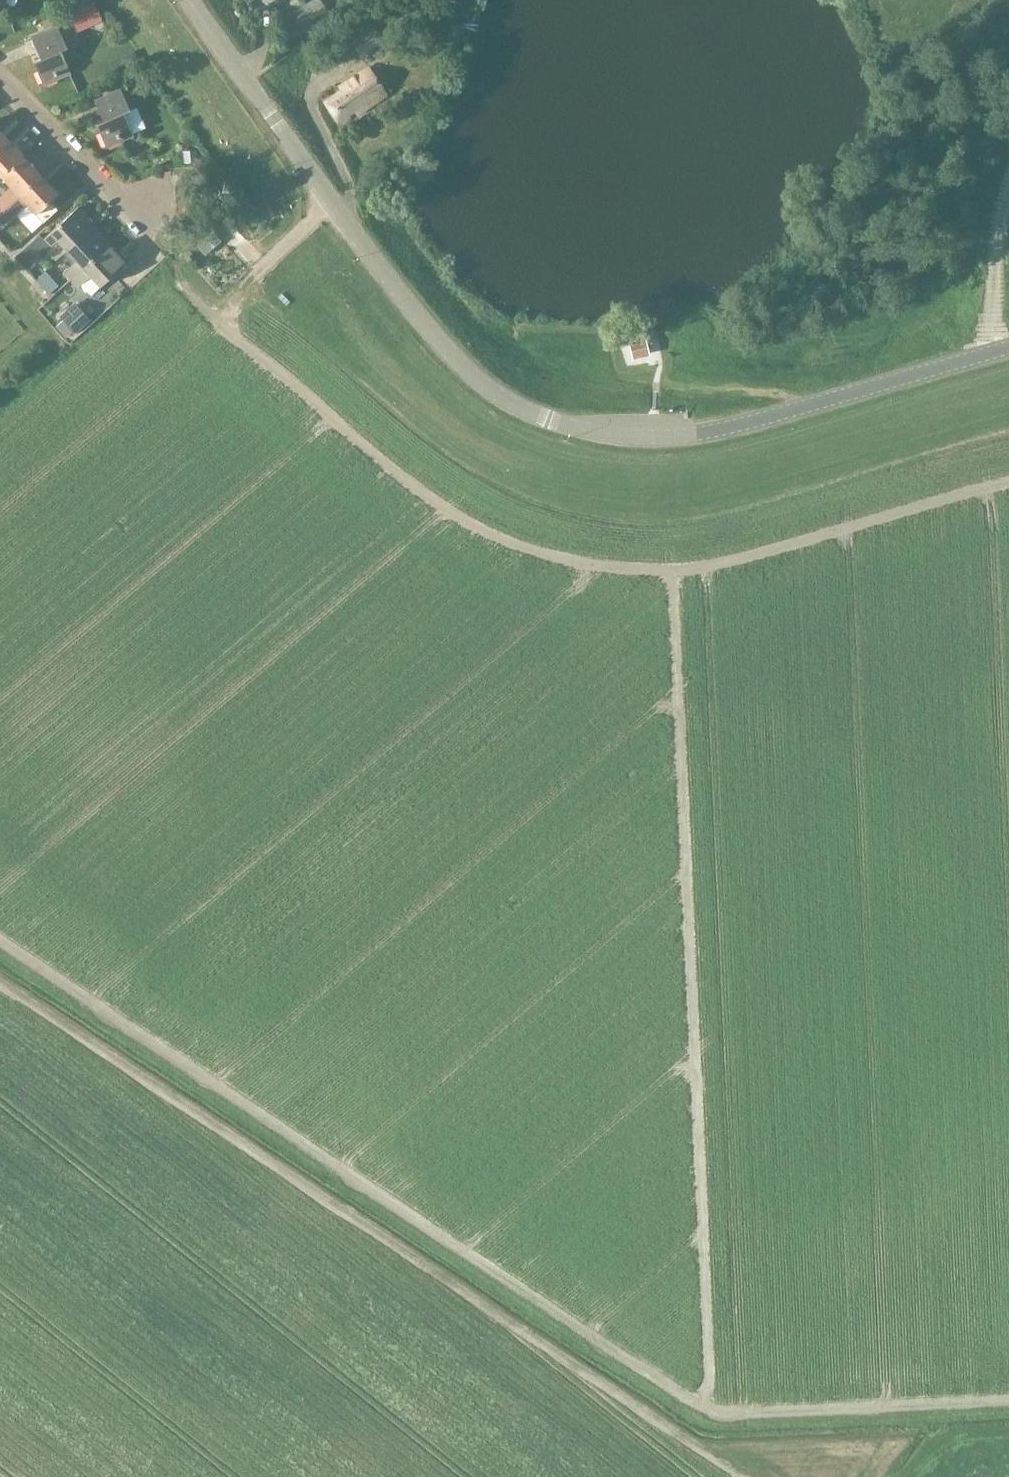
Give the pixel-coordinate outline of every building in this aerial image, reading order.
[(284,19),(295,37),(330,16),(319,0),(312,0),(284,19)] [(76,33),(102,21),(93,1),(67,13),(76,33)] [(57,28),(31,40),(40,60),(33,63),(43,87),(71,74),(61,52),(66,49),(57,28)] [(341,92),(324,103),(337,123),(354,112),(356,115),(386,96),(368,69),(339,88),(341,92)] [(121,91),(95,102),(103,122),(96,125),(105,149),(133,137),(124,115),(130,112),(121,91)] [(2,179),(23,159),(6,141),(0,147),(0,177),(2,179)] [(0,194),(0,214),(40,177),(23,159),(2,179),(1,180),(8,187),(0,194)] [(40,177),(0,214),(0,230),(27,206),(36,215),(57,196),(40,177)] [(57,241),(66,251),(94,226),(78,208),(43,239),(39,234),(14,258),(23,267),(23,266),(41,250),(44,253),(57,241)] [(222,218),(212,228),(248,264),(258,254),(222,218)] [(64,274),(70,281),(110,244),(94,226),(66,251),(76,263),(64,274)] [(209,228),(189,239),(200,258),(219,248),(209,228)] [(127,263),(110,244),(70,281),(77,289),(90,278),(99,288),(127,263)] [(44,272),(34,281),(47,295),(57,286),(44,272)] [(67,325),(74,334),(90,320),(75,303),(59,317),(67,325)] [(646,341),(629,345),(632,358),(649,354),(646,341)]
